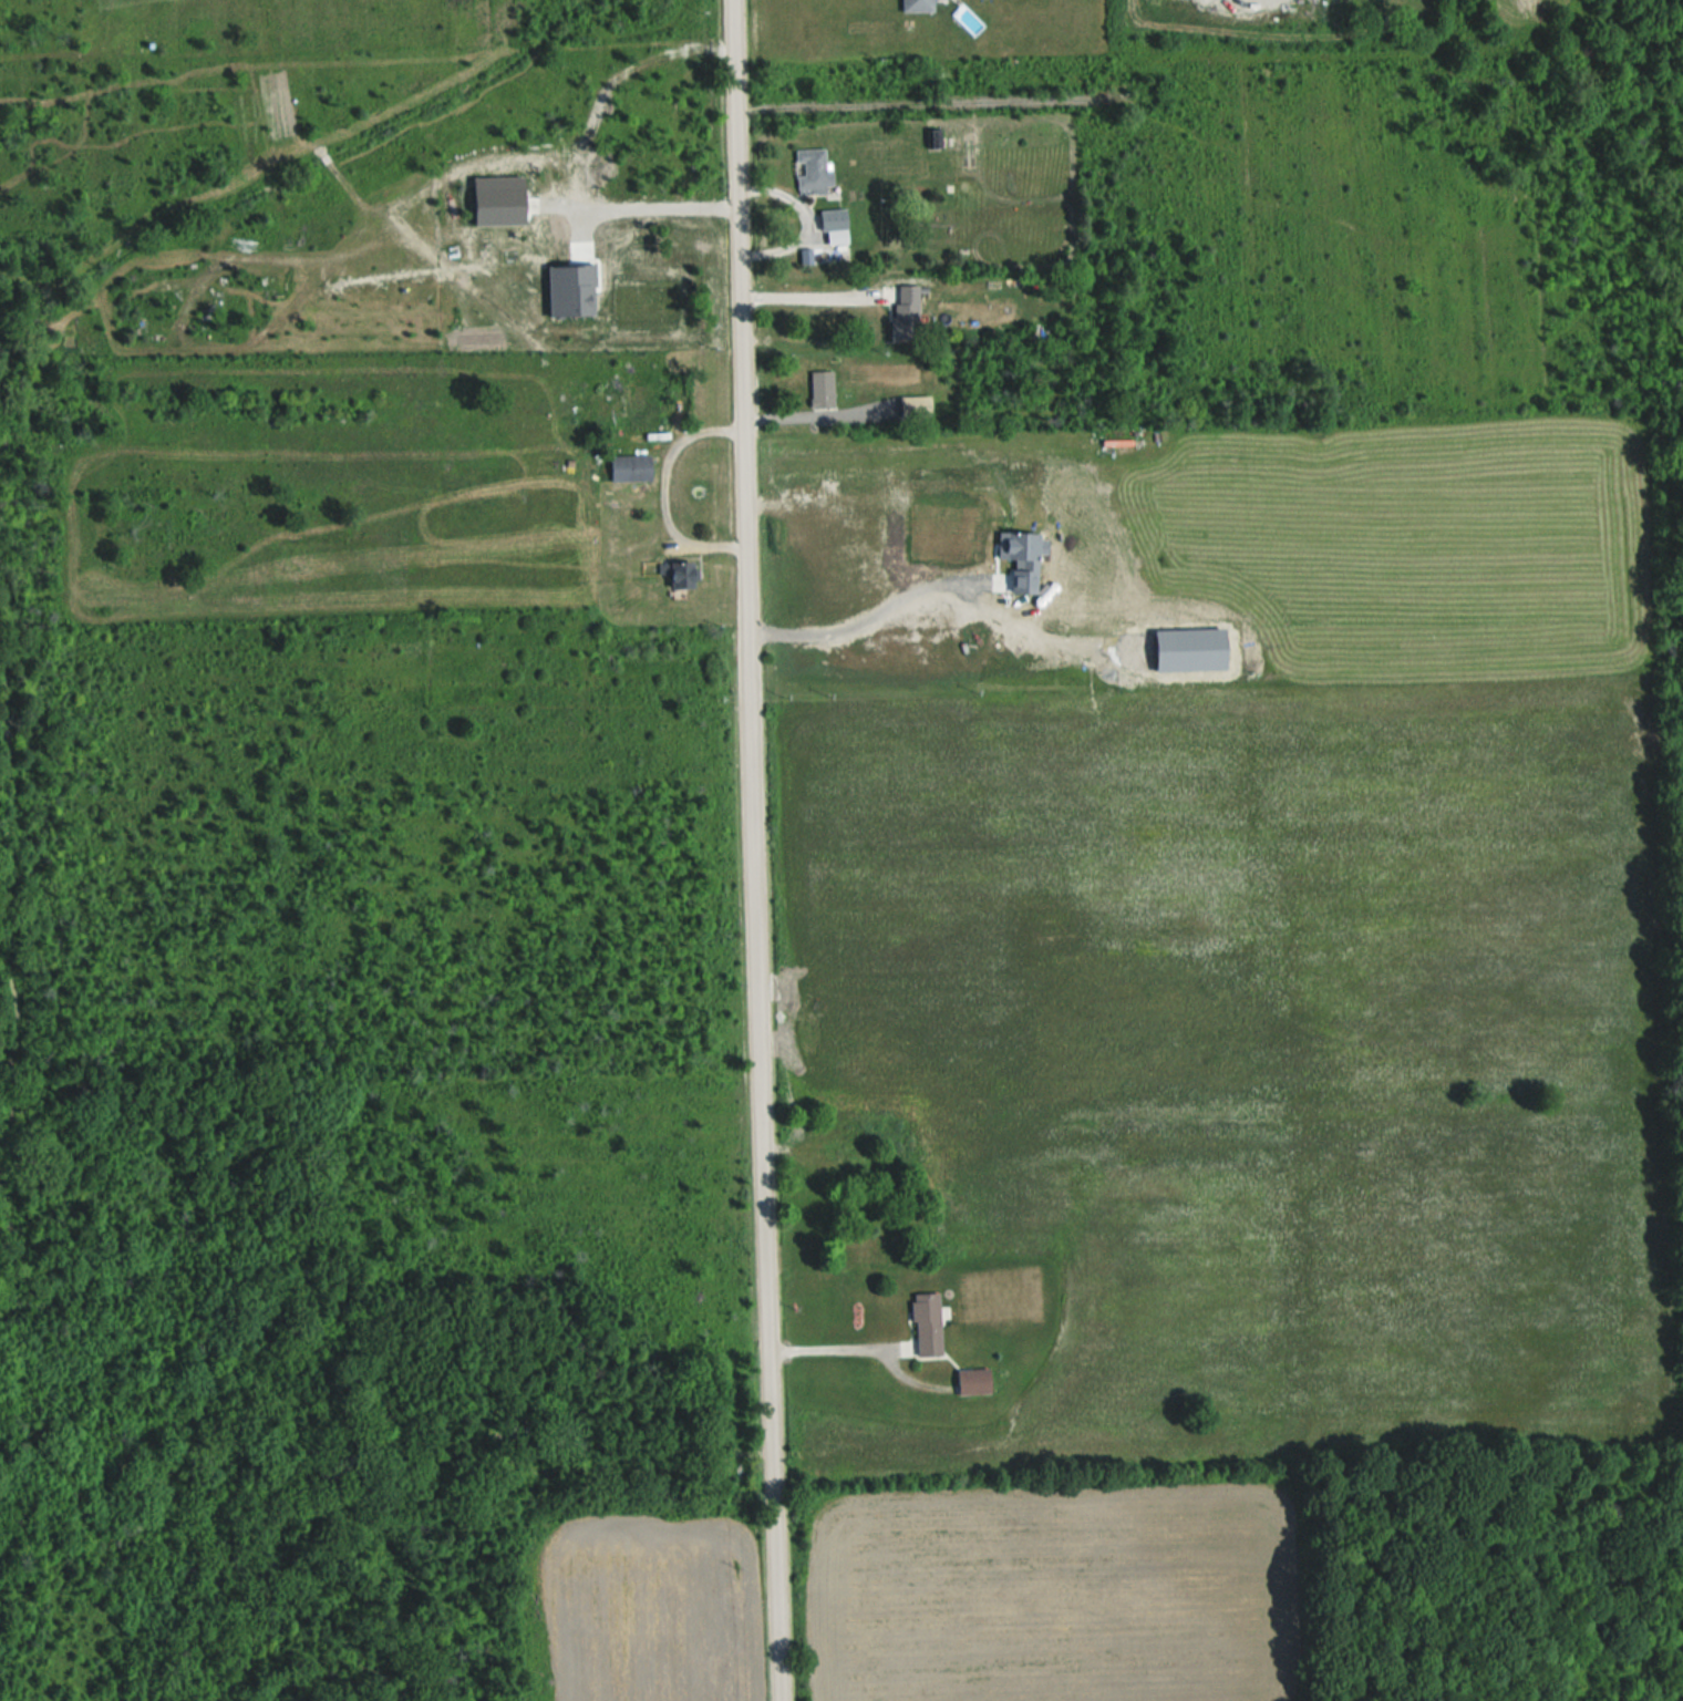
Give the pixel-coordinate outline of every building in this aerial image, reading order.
[(936,13),(936,0),(903,0),(903,13),(936,13)] [(930,149),(943,149),(943,130),(930,130),(930,149)] [(827,148),(797,149),(799,193),(835,192),(834,169),(828,170),(827,148)] [(825,244),(850,244),(850,209),(825,209),(825,244)] [(920,284),(895,284),(895,340),(920,340),(920,284)] [(836,371),(813,371),(813,409),(836,409),(836,371)] [(609,400),(627,400),(627,381),(609,381),(609,400)] [(904,417),(933,417),(933,397),(904,397),(904,417)] [(654,455),(612,455),(612,481),(654,481),(654,455)] [(661,574),(673,574),(673,589),(702,588),(702,562),(661,563),(661,574)] [(915,1356),(940,1355),(938,1288),(910,1289),(911,1321),(914,1321),(915,1356)]
